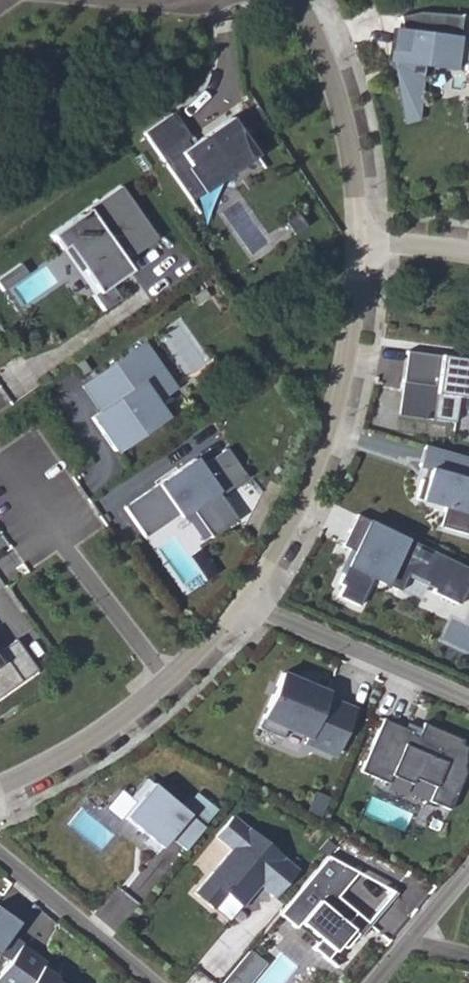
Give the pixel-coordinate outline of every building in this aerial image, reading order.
[(466,33),(465,37),(455,36),(458,14),(416,11),(396,15),(404,50),(386,53),(398,108),(416,109),(421,64),(462,64),(461,69),(468,70),(468,33),(466,33)] [(461,100),(460,115),(468,116),(468,100),(461,100)] [(416,109),(398,108),(401,123),(416,119),(416,109)] [(186,134),(169,110),(140,130),(188,199),(253,153),(227,115),(190,140),(186,144),(181,137),(186,134)] [(186,144),(190,140),(186,134),(181,137),(186,144)] [(120,185),(58,229),(50,234),(103,310),(120,298),(110,285),(122,276),(109,257),(124,247),(131,256),(157,238),(120,185)] [(297,215),(285,224),(293,236),(306,227),(297,215)] [(9,283),(26,271),(19,261),(2,273),(9,283)] [(2,273),(0,274),(0,287),(1,289),(9,283),(2,273)] [(99,409),(93,412),(101,423),(96,427),(112,449),(161,414),(150,400),(171,386),(140,342),(80,384),(99,409)] [(398,380),(431,385),(427,417),(451,420),(454,394),(468,396),(468,388),(468,358),(459,357),(458,361),(447,360),(448,355),(402,349),(398,380)] [(88,415),(96,427),(101,423),(93,412),(88,415)] [(425,445),(419,466),(430,469),(427,480),(422,479),(416,498),(445,506),(440,525),(468,534),(468,512),(468,510),(468,457),(425,445)] [(190,457),(120,505),(141,535),(186,504),(207,535),(233,518),(216,494),(243,475),(223,446),(196,465),(190,457)] [(353,512),(338,544),(351,550),(336,581),(340,583),(336,594),(356,604),(369,576),(397,589),(405,571),(424,580),(423,582),(431,586),(430,589),(450,599),(456,602),(468,575),(468,567),(353,512)] [(33,668),(11,638),(0,646),(0,691),(33,668)] [(279,671),(255,726),(280,736),(283,727),(304,736),(301,742),(330,754),(350,708),(321,696),(324,691),(307,683),(305,686),(295,681),(296,679),(279,671)] [(357,770),(385,782),(388,774),(408,783),(411,777),(431,785),(425,799),(447,808),(468,757),(468,747),(458,743),(460,738),(420,721),(414,736),(408,733),(410,730),(380,717),(357,770)] [(182,848),(201,826),(143,777),(127,794),(133,799),(120,815),(144,835),(140,840),(152,851),(166,835),(182,848)] [(193,792),(182,804),(203,821),(213,808),(193,792)] [(228,848),(190,891),(210,907),(222,891),(238,904),(256,883),(270,895),(293,868),(230,815),(213,835),(228,848)] [(324,854),(275,912),(292,926),(296,921),(316,938),(309,946),(323,958),(336,942),(342,946),(354,932),(342,923),(352,911),(333,895),(354,871),(324,854)] [(15,921),(0,910),(0,941),(15,921)] [(0,967),(0,982),(73,982),(55,970),(50,976),(37,967),(41,961),(17,943),(0,967)]
